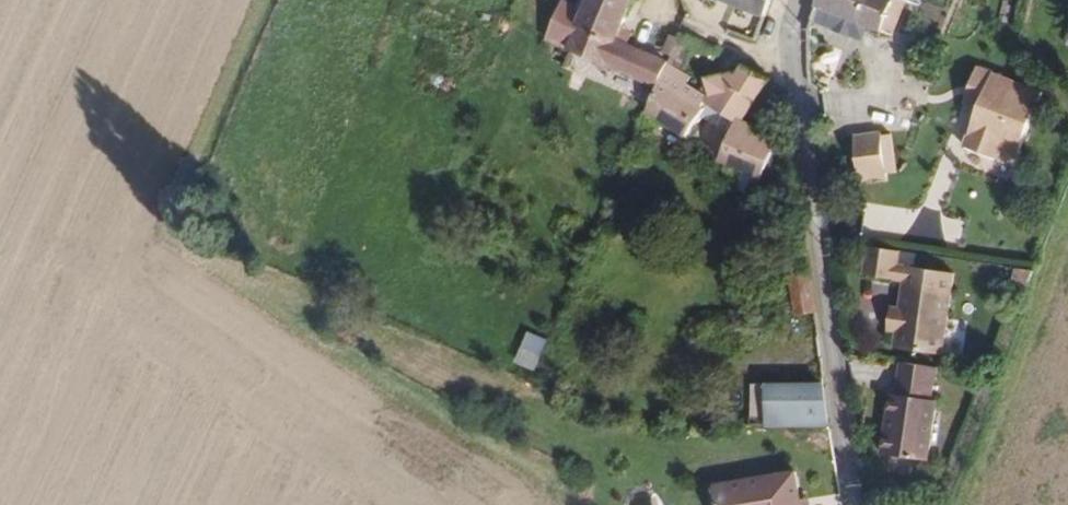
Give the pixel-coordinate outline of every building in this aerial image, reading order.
[(659,88),(671,61),(623,39),(640,0),(584,0),(583,3),(576,0),(567,0),(550,37),(659,88)] [(767,12),(772,0),(734,0),(767,12)] [(816,2),(812,15),(835,22),(837,26),(849,30),(853,28),(862,31),(866,19),(893,28),(903,0),(817,0),(816,2)] [(695,39),(683,34),(671,61),(684,66),(695,39)] [(671,61),(659,88),(652,105),(689,132),(702,111),(737,131),(733,142),(743,125),(762,127),(764,121),(749,115),(773,75),(746,62),(737,79),(725,73),(716,89),(693,78),(695,71),(684,66),(671,61)] [(964,100),(977,105),(991,71),(978,66),(964,100)] [(1041,87),(992,70),(962,151),(997,163),(1005,142),(1019,147),(1041,87)] [(764,191),(784,136),(761,129),(762,127),(743,125),(733,142),(727,157),(743,163),(737,182),(764,191)] [(882,179),(878,136),(855,138),(858,181),(882,179)] [(900,246),(869,242),(865,270),(904,275),(903,284),(908,290),(906,303),(901,303),(893,302),(890,324),(899,326),(897,342),(944,348),(954,267),(898,259),(900,246)] [(1030,283),(1038,263),(1020,261),(1014,278),(1030,283)] [(810,271),(786,276),(794,317),(818,312),(810,271)] [(536,371),(547,339),(525,332),(514,364),(536,371)] [(937,360),(902,356),(898,388),(892,388),(885,447),(931,453),(938,393),(933,393),(937,360)] [(826,424),(823,378),(762,382),(765,427),(826,424)] [(802,497),(798,469),(717,481),(720,504),(803,504),(802,497)] [(802,497),(803,504),(812,504),(810,496),(802,497)]
